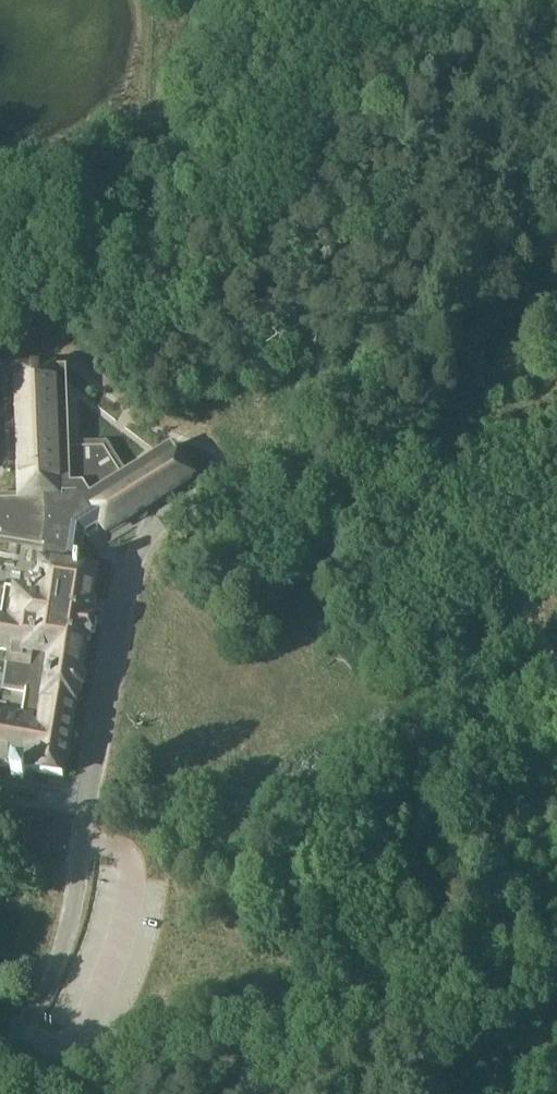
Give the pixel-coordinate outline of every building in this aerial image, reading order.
[(16,768),(14,778),(26,780),(28,769),(65,774),(74,704),(76,705),(77,693),(81,692),(83,682),(79,678),(83,643),(89,644),(95,600),(90,600),(93,575),(84,574),(84,567),(83,567),(87,536),(88,538),(94,535),(99,531),(97,527),(101,525),(106,532),(194,478),(179,456),(178,457),(172,447),(128,475),(123,478),(116,467),(105,449),(70,451),(70,445),(70,434),(68,371),(55,371),(16,372),(21,496),(21,501),(10,501),(0,502),(0,541),(31,546),(46,548),(45,551),(45,553),(40,593),(33,592),(33,596),(3,592),(0,617),(0,627),(1,627),(0,634),(0,651),(9,652),(3,690),(25,693),(22,717),(0,714),(0,766),(16,768)]
